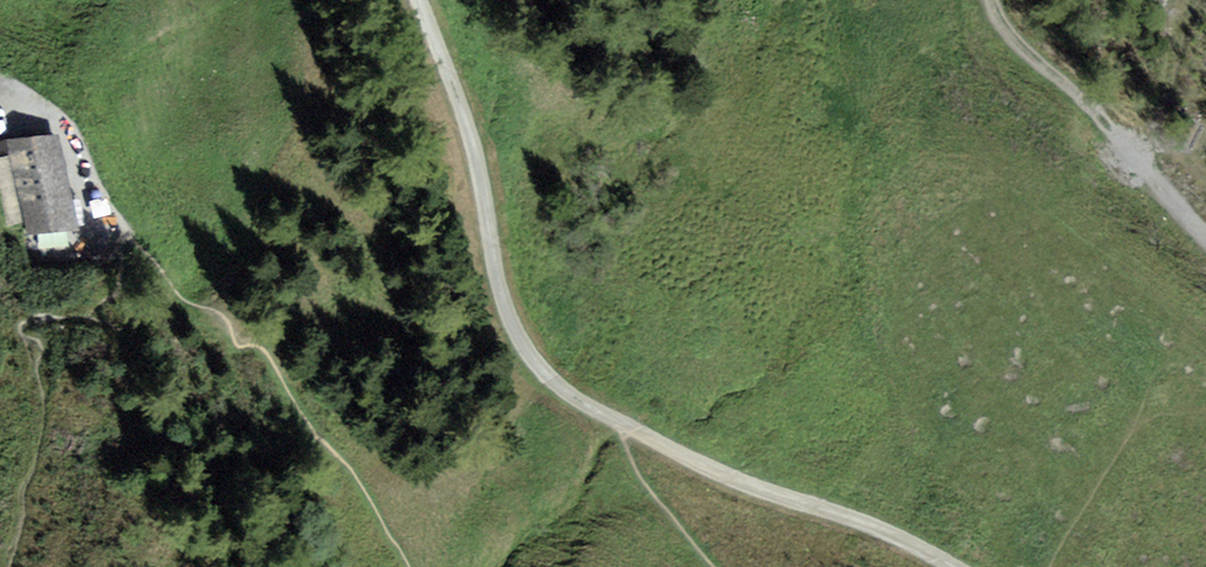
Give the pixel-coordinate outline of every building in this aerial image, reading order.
[(72,223),(56,129),(8,137),(25,231),(72,223)]
